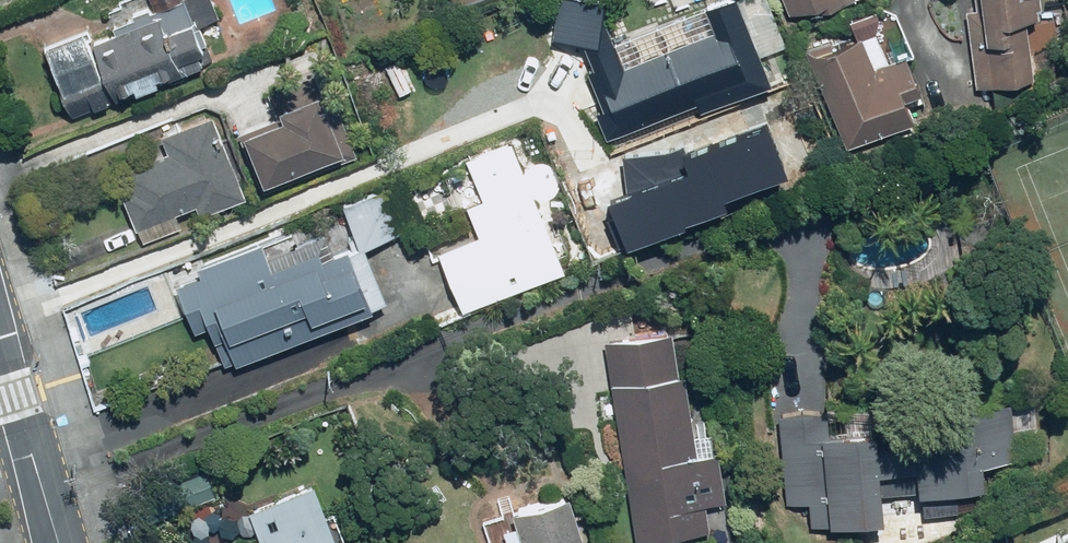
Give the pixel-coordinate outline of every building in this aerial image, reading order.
[(71,118),(213,60),(207,45),(215,42),(206,22),(221,16),(215,0),(129,0),(135,14),(91,32),(88,24),(40,44),(71,118)] [(604,103),(599,105),(611,135),(659,116),(662,125),(687,115),(684,108),(698,102),(701,109),(776,79),(744,0),(708,0),(705,1),(717,30),(626,67),(621,56),(590,69),(604,103)] [(794,13),(825,0),(788,0),(794,13)] [(900,0),(890,0),(850,14),(859,39),(816,54),(849,145),(920,119),(909,89),(923,84),(911,51),(917,49),(900,0)] [(968,3),(978,86),(1037,79),(1029,15),(1046,13),(1044,0),(968,0),(968,3)] [(348,146),(322,87),(279,106),(283,115),(247,131),(268,181),(348,146)] [(141,190),(127,196),(139,224),(198,200),(203,212),(249,193),(215,110),(164,131),(171,146),(130,163),(141,190)] [(613,206),(631,254),(732,217),(725,205),(787,183),(767,125),(690,156),(688,148),(670,155),(625,160),(630,200),(613,206)] [(465,156),(488,208),(485,235),(444,253),(469,309),(570,264),(513,135),(465,156)] [(214,324),(230,364),(391,300),(369,244),(403,230),(386,186),(348,201),(363,238),(336,249),(327,227),(274,248),(269,237),(196,266),(200,274),(179,283),(198,331),(214,324)] [(731,497),(724,447),(704,449),(701,427),(696,427),(688,368),(681,368),(676,331),(606,341),(634,538),(715,526),(712,500),(731,497)] [(832,409),(778,414),(786,505),(811,503),(814,526),(888,519),(883,471),(918,467),(921,493),(988,487),(986,460),(1019,457),(1013,397),(916,406),(920,442),(884,446),(882,431),(835,435),(832,409)] [(316,479),(250,506),(262,535),(243,542),(343,542),(316,479)] [(572,489),(515,508),(525,538),(511,542),(590,542),(572,489)] [(1058,532),(1062,542),(1067,542),(1067,528),(1058,532)]
